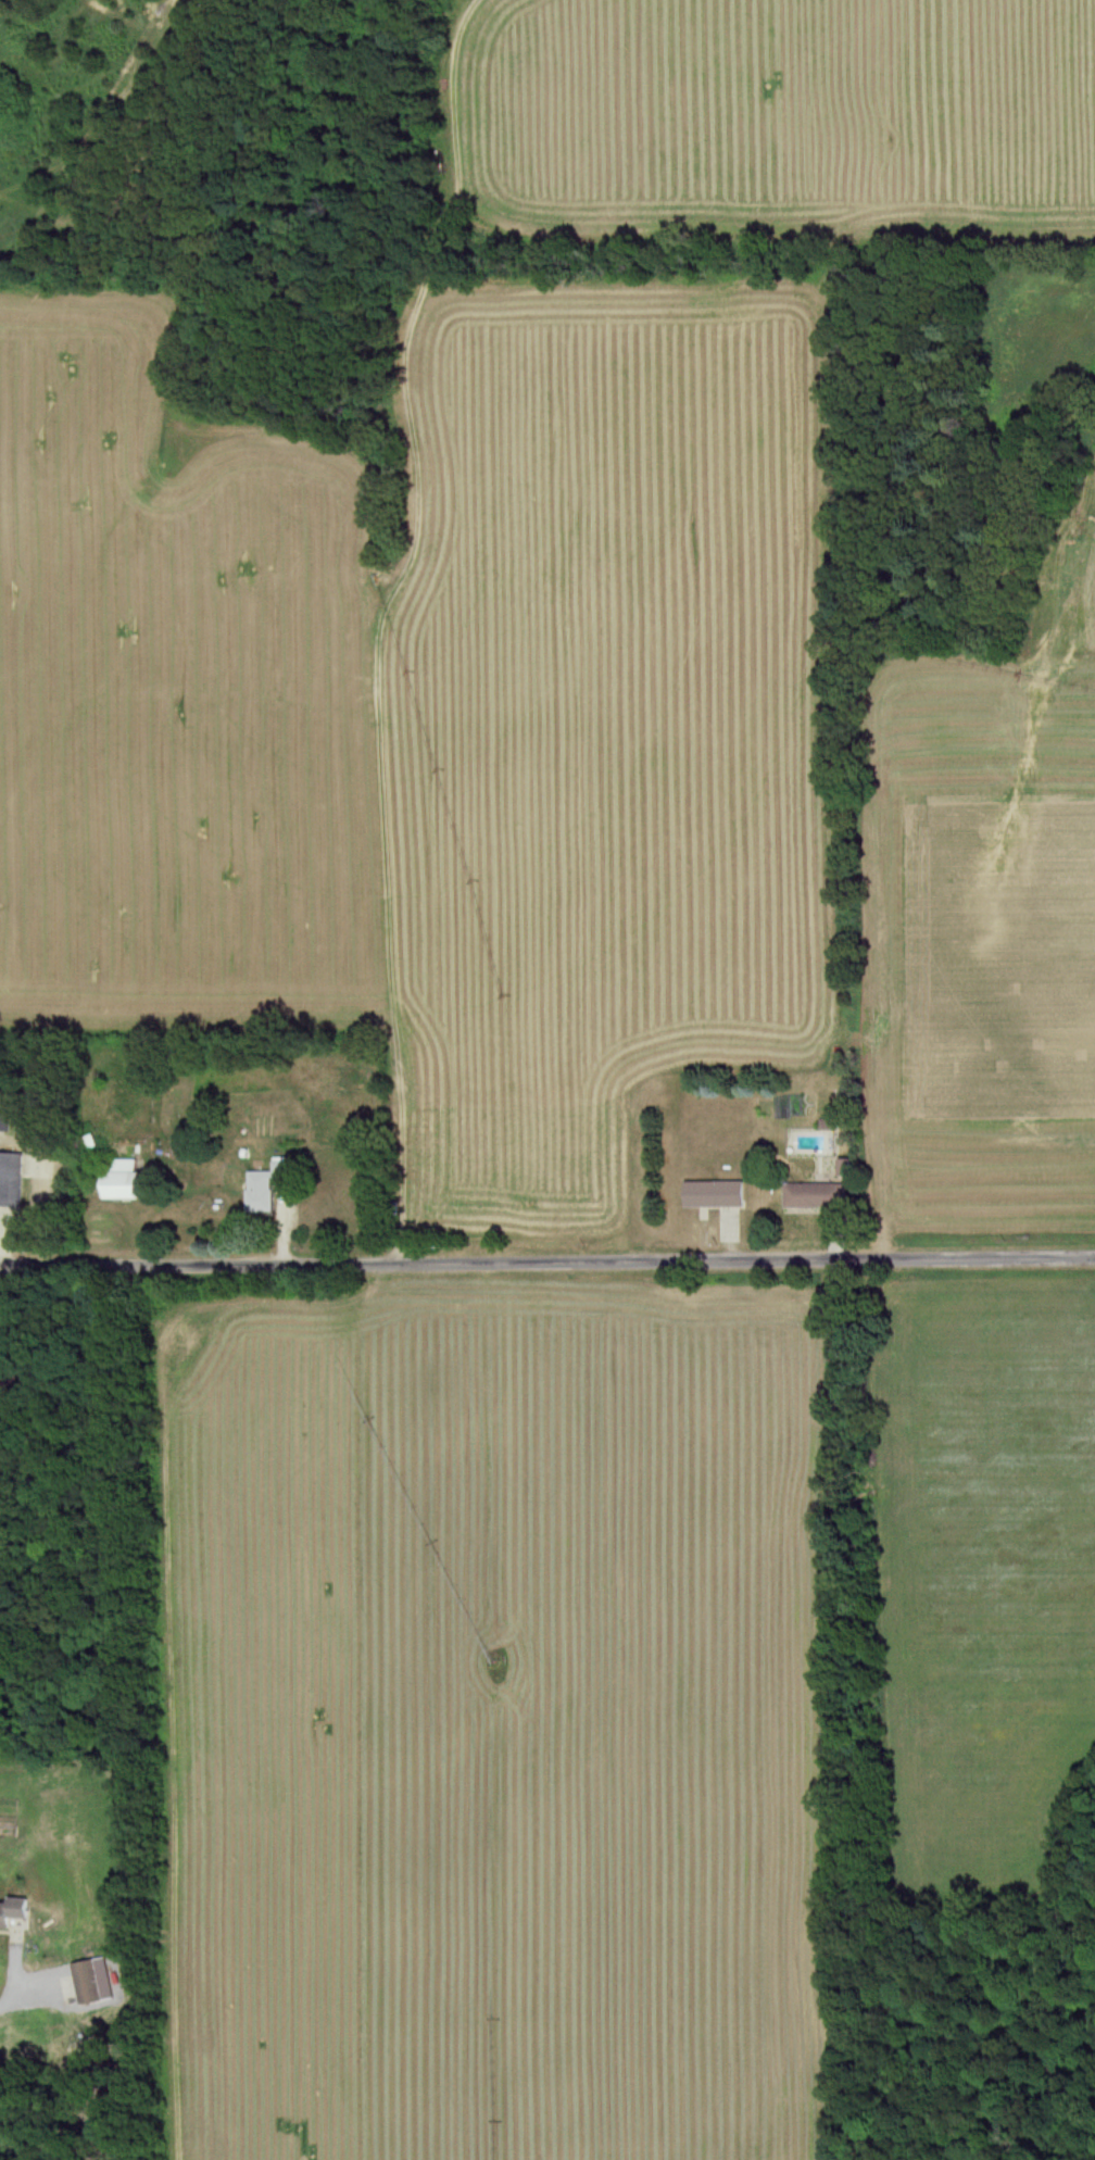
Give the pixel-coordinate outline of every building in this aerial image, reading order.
[(9,1131),(9,1114),(0,1114),(0,1131),(9,1131)] [(23,1207),(24,1154),(0,1153),(0,1206),(23,1207)] [(251,1172),(251,1212),(276,1212),(276,1182),(296,1183),(296,1159),(277,1159),(277,1173),(251,1172)] [(146,1199),(146,1171),(139,1171),(139,1160),(109,1160),(109,1199),(146,1199)] [(746,1208),(746,1182),(688,1182),(688,1208),(746,1208)] [(845,1183),(786,1183),(786,1208),(845,1208),(845,1183)] [(30,1931),(31,1903),(0,1901),(0,1929),(30,1931)] [(116,2000),(108,1959),(74,1965),(82,2007),(116,2000)]
